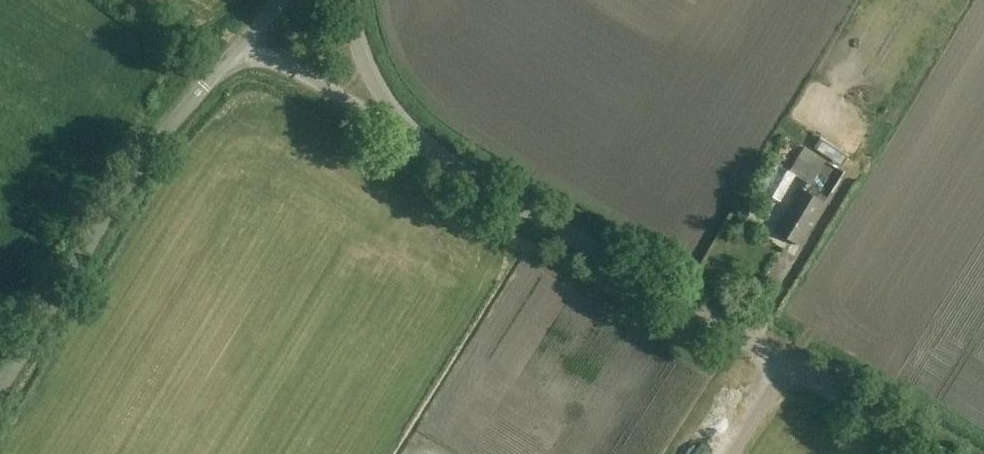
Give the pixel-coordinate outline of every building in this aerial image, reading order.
[(170,34),(175,28),(168,23),(164,29),(170,34)] [(826,160),(804,148),(791,172),(773,162),(758,188),(782,201),(795,176),(812,185),(826,160)] [(826,204),(802,189),(776,230),(800,245),(826,204)]
